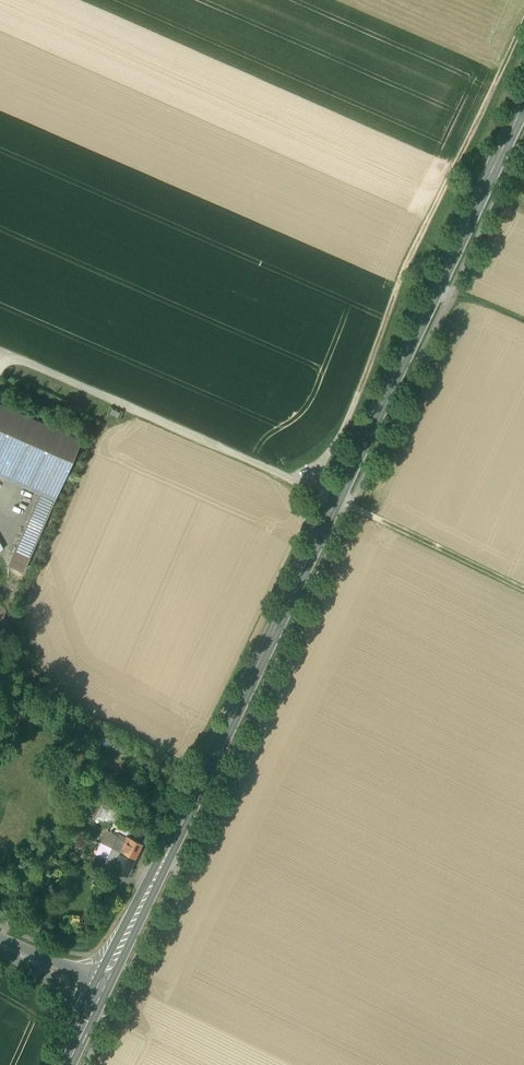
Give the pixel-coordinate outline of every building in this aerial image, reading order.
[(63,479),(80,439),(0,404),(0,452),(63,479)] [(120,412),(112,409),(110,414),(118,418),(120,412)] [(108,808),(91,798),(85,809),(102,818),(111,823),(116,812),(107,808),(108,808)] [(130,812),(116,804),(113,810),(127,817),(130,812)] [(84,812),(74,807),(67,821),(77,826),(84,812)] [(129,830),(114,823),(110,830),(111,830),(117,833),(118,833),(126,836),(129,830)] [(111,832),(108,830),(102,843),(110,847),(111,847),(117,833),(111,830),(111,832)] [(126,836),(118,833),(117,833),(111,847),(134,858),(141,844),(126,836)] [(110,847),(102,843),(97,854),(98,854),(101,855),(106,857),(110,847)] [(111,847),(106,857),(103,864),(111,867),(126,875),(134,858),(111,847)] [(106,857),(101,855),(96,867),(109,873),(111,867),(103,864),(106,857)]
